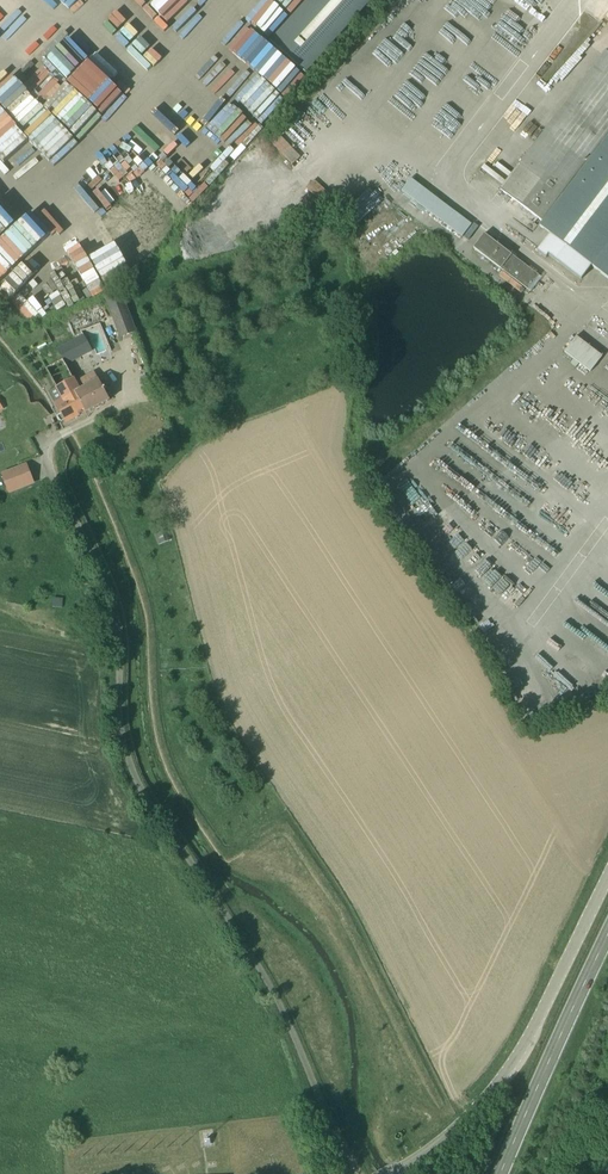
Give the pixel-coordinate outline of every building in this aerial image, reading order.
[(77,14),(89,0),(62,0),(77,14)] [(269,40),(306,74),(373,0),(305,0),(269,40)] [(39,64),(44,69),(54,59),(4,9),(0,13),(0,102),(1,103),(39,64)] [(34,36),(44,27),(37,19),(27,28),(34,36)] [(500,190),(542,222),(539,226),(549,233),(536,250),(546,258),(548,255),(581,280),(591,266),(607,279),(607,48),(606,51),(500,190)] [(553,75),(543,87),(549,92),(559,80),(553,75)] [(85,186),(66,162),(61,166),(43,142),(47,139),(41,130),(20,146),(64,202),(85,186)] [(291,165),(303,154),(282,132),(270,144),(291,165)] [(116,200),(137,180),(132,175),(111,195),(116,200)] [(477,228),(406,178),(396,192),(462,238),(465,233),(470,237),(477,228)] [(126,268),(100,222),(72,237),(99,284),(126,268)] [(539,275),(513,255),(485,234),(474,248),(528,290),(539,275)] [(137,333),(122,293),(108,299),(123,339),(137,333)] [(64,365),(96,350),(92,341),(101,337),(97,328),(56,347),(64,365)] [(572,335),(559,351),(588,373),(601,357),(572,335)] [(86,388),(81,391),(76,393),(86,413),(87,414),(110,401),(96,373),(82,381),(86,388)] [(150,374),(140,378),(145,392),(156,388),(150,374)] [(74,378),(50,391),(57,404),(62,414),(57,416),(59,420),(62,423),(65,421),(67,423),(86,413),(76,393),(81,391),(74,378)] [(26,465),(21,467),(1,474),(8,492),(32,483),(26,465)] [(167,543),(164,533),(153,537),(157,547),(167,543)]
